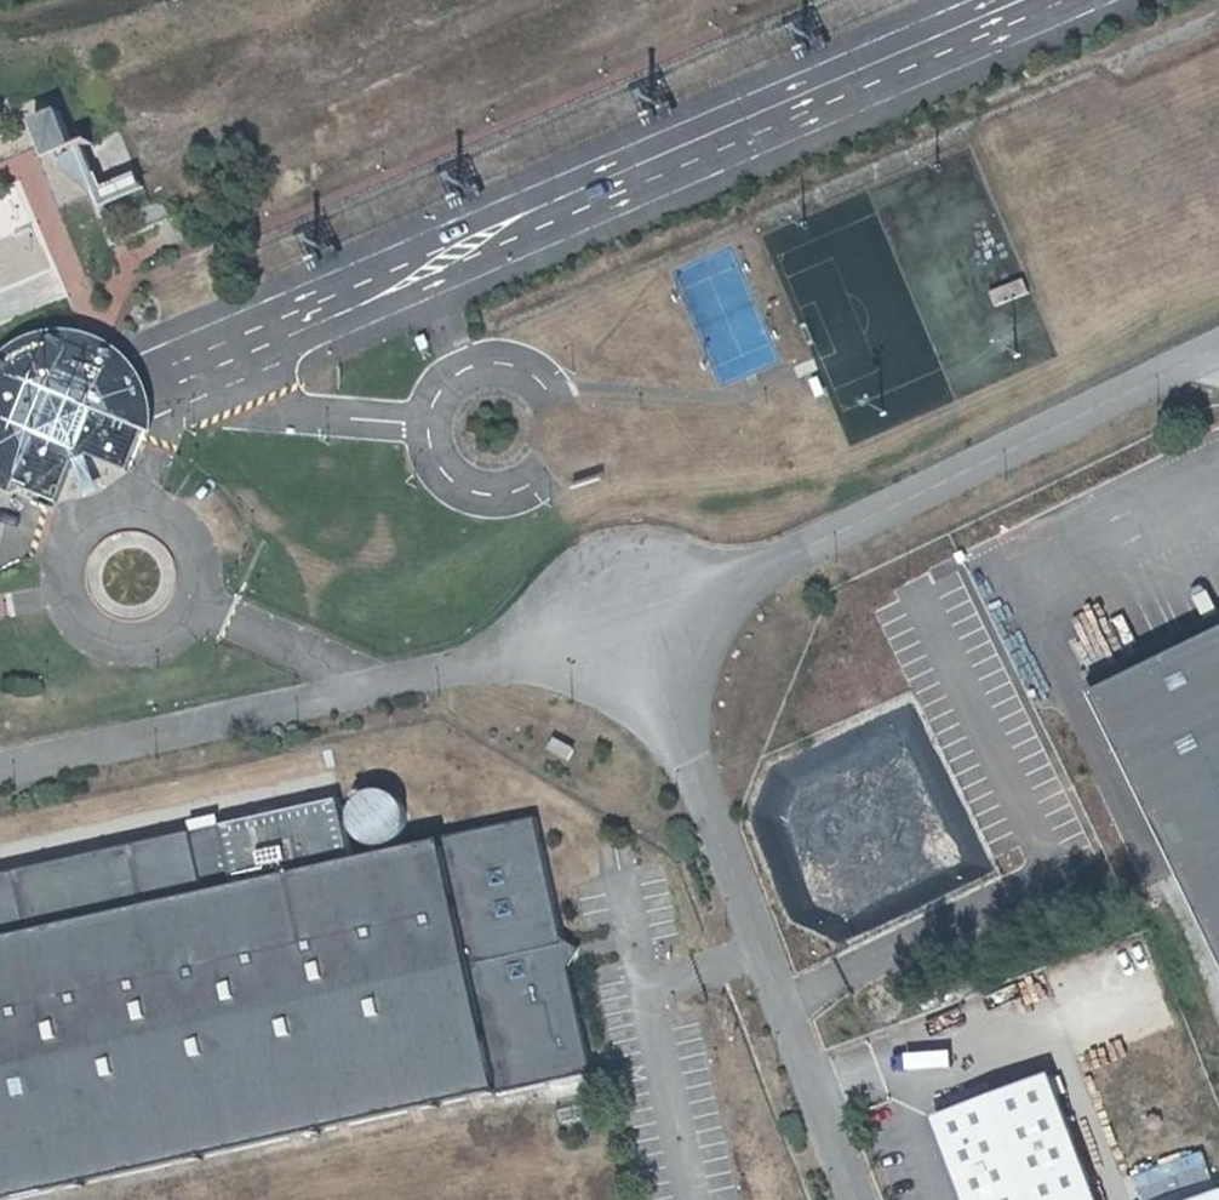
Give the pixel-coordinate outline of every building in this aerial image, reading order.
[(12,121),(0,93),(0,126),(12,121)] [(122,343),(95,331),(66,327),(37,333),(12,348),(0,362),(0,474),(9,488),(31,496),(59,505),(88,504),(116,493),(133,470),(150,429),(161,432),(156,391),(143,364),(122,343)] [(1092,690),(1218,952),(1218,629),(1092,690)] [(573,745),(550,732),(544,748),(564,760),(573,745)] [(597,1070),(572,957),(562,956),(557,940),(564,933),(535,811),(352,854),(344,822),(347,822),(350,830),(355,838),(373,846),(391,842),(404,828),(406,819),(405,809),(399,797),(388,788),(375,785),(357,792),(348,803),(341,803),(339,796),(316,801),(0,871),(0,1199),(597,1070)] [(1050,1077),(938,1121),(968,1199),(1097,1199),(1050,1077)]
